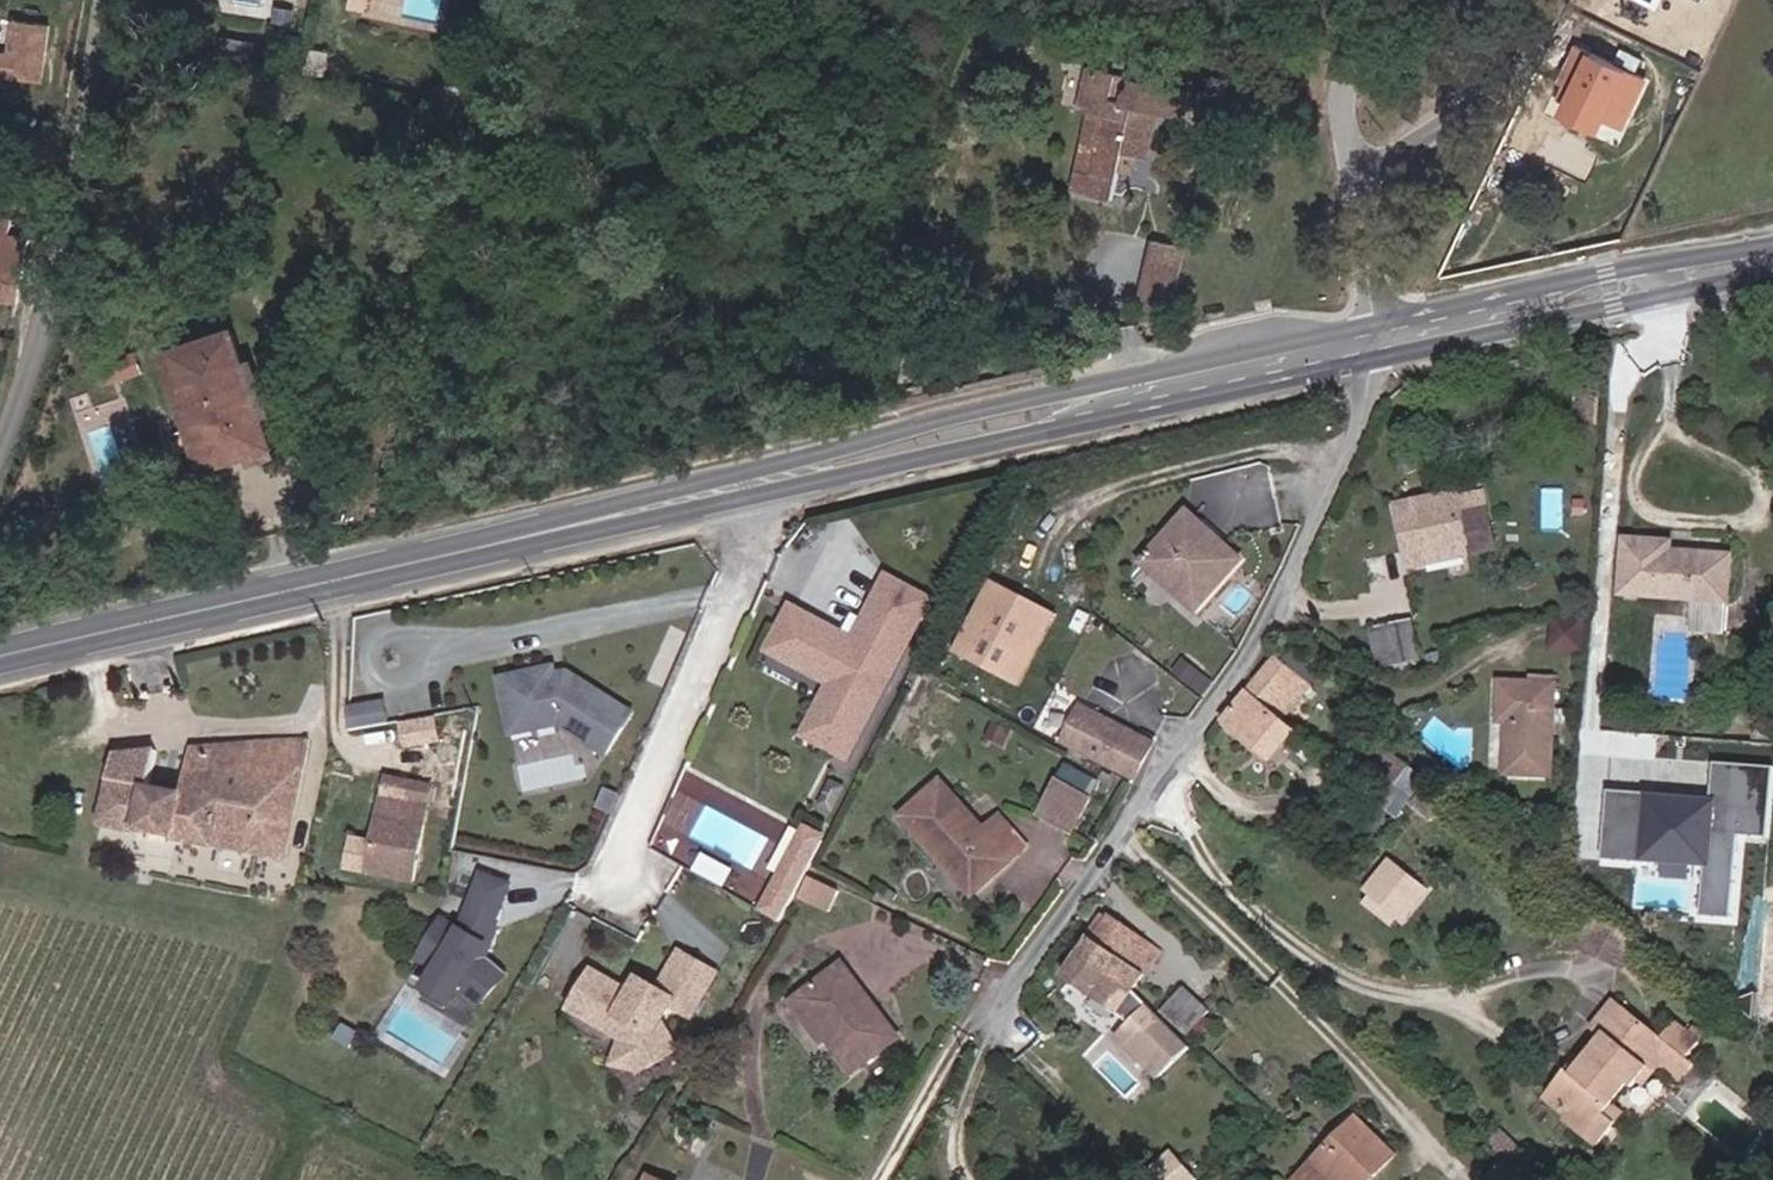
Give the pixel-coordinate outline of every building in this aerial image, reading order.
[(9,51),(18,0),(0,0),(0,50),(9,51)] [(1652,77),(1579,43),(1563,79),(1579,86),(1568,111),(1609,130),(1614,119),(1629,126),(1652,77)] [(1124,162),(1144,165),(1150,166),(1161,116),(1184,120),(1189,94),(1144,86),(1141,94),(1134,93),(1129,111),(1116,108),(1120,81),(1095,76),(1089,111),(1095,112),(1112,114),(1101,173),(1083,171),(1078,198),(1115,205),(1121,181),(1124,162)] [(1095,112),(1083,171),(1101,173),(1112,114),(1095,112)] [(1139,184),(1144,165),(1124,162),(1121,181),(1139,184)] [(9,305),(19,242),(20,236),(5,234),(6,219),(0,218),(0,304),(9,305)] [(22,221),(6,219),(5,234),(20,236),(22,221)] [(1176,305),(1188,247),(1157,240),(1144,300),(1176,305)] [(168,346),(208,477),(281,453),(238,320),(168,346)] [(1325,408),(1328,422),(1350,417),(1347,403),(1325,408)] [(1454,504),(1396,518),(1409,575),(1493,556),(1485,522),(1459,528),(1454,504)] [(1240,562),(1182,514),(1147,562),(1180,588),(1174,597),(1198,615),(1240,562)] [(1676,553),(1676,545),(1627,541),(1624,596),(1697,600),(1695,635),(1725,637),(1730,556),(1676,553)] [(992,577),(956,653),(1025,686),(1062,611),(992,577)] [(851,752),(934,599),(903,581),(869,644),(798,606),(782,635),(813,652),(807,662),(839,679),(811,730),(851,752)] [(1555,615),(1553,649),(1589,651),(1591,617),(1555,615)] [(1377,663),(1418,654),(1412,622),(1371,630),(1377,663)] [(1274,761),(1298,731),(1285,720),(1312,686),(1282,661),(1230,725),(1274,761)] [(609,754),(638,710),(564,663),(502,671),(511,735),(568,727),(609,754)] [(1497,720),(1507,721),(1503,771),(1551,774),(1558,686),(1500,681),(1497,720)] [(387,699),(350,705),(354,728),(391,722),(387,699)] [(1063,750),(1103,771),(1126,728),(1086,708),(1063,750)] [(404,719),(407,744),(444,740),(442,716),(404,719)] [(1126,728),(1103,771),(1134,789),(1156,745),(1126,728)] [(1004,752),(1011,741),(997,732),(990,744),(1004,752)] [(1382,770),(1396,752),(1374,735),(1360,753),(1382,770)] [(158,759),(119,759),(95,828),(284,865),(311,748),(192,754),(181,796),(153,792),(158,759)] [(1396,752),(1382,770),(1399,783),(1413,765),(1396,752)] [(1706,917),(1741,920),(1748,828),(1763,829),(1768,764),(1717,760),(1715,795),(1610,788),(1605,859),(1709,867),(1706,917)] [(409,888),(429,797),(386,788),(367,879),(409,888)] [(1074,840),(1092,808),(1061,790),(1043,822),(1074,840)] [(945,863),(976,903),(1022,866),(1000,838),(986,849),(941,798),(900,832),(932,872),(945,863)] [(809,819),(762,909),(784,920),(831,830),(809,819)] [(1406,927),(1437,884),(1392,852),(1362,896),(1406,927)] [(945,863),(932,872),(963,913),(976,903),(945,863)] [(466,919),(439,912),(425,963),(435,966),(427,996),(464,1007),(470,984),(501,992),(508,967),(491,962),(515,879),(480,870),(466,919)] [(1111,917),(1085,957),(1086,958),(1131,993),(1159,951),(1111,917)] [(569,1013),(624,1039),(613,1061),(662,1084),(719,964),(679,945),(662,982),(640,972),(634,983),(593,963),(569,1013)] [(1086,958),(1085,957),(1067,983),(1132,1032),(1119,1046),(1141,1068),(1175,1035),(1131,993),(1086,958)] [(837,1053),(863,1005),(841,975),(801,1004),(837,1053)] [(1208,1014),(1182,992),(1160,1016),(1186,1039),(1208,1014)] [(1609,1149),(1625,1129),(1610,1114),(1617,1106),(1634,1085),(1639,1089),(1663,1059),(1675,1046),(1692,1059),(1705,1041),(1679,1021),(1667,1034),(1624,997),(1602,1024),(1616,1038),(1594,1065),(1587,1075),(1578,1068),(1556,1093),(1581,1115),(1577,1121),(1609,1149)] [(894,1049),(863,1005),(837,1053),(854,1079),(894,1049)] [(1197,1058),(1175,1035),(1141,1068),(1164,1091),(1197,1058)] [(1700,1066),(1692,1059),(1675,1046),(1663,1059),(1689,1081),(1700,1066)] [(1096,1054),(1072,1077),(1087,1092),(1093,1087),(1102,1096),(1120,1079),(1096,1054)] [(1406,1164),(1362,1122),(1306,1179),(1391,1179),(1406,1164)] [(1517,1168),(1529,1155),(1509,1137),(1497,1150),(1517,1168)] [(1147,1179),(1188,1179),(1195,1171),(1170,1147),(1151,1166),(1146,1162),(1138,1170),(1147,1179)] [(1469,1164),(1455,1179),(1488,1179),(1469,1164)]
